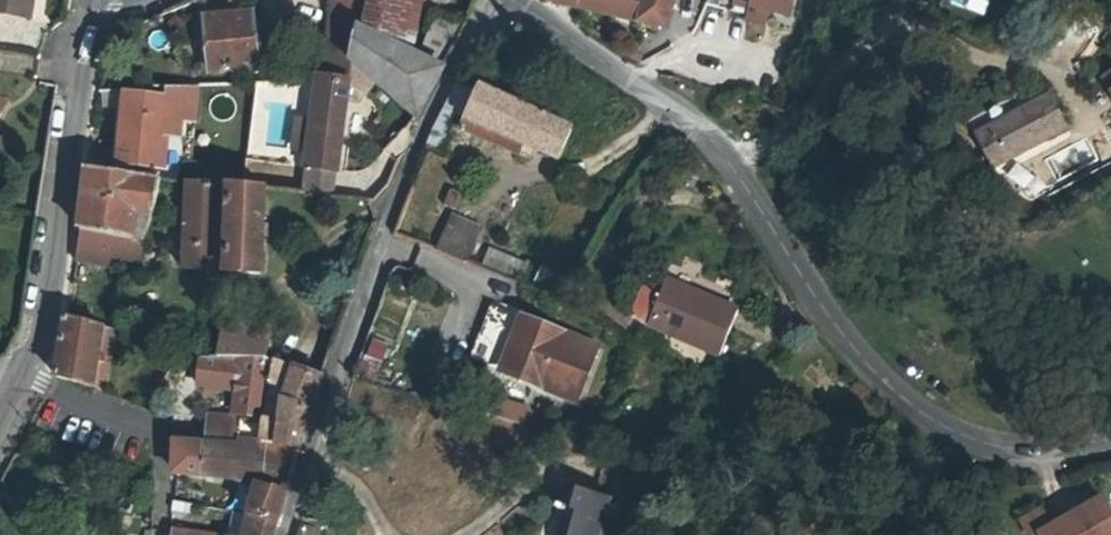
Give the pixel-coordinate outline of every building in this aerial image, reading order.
[(26,23),(30,0),(0,0),(0,19),(26,23)] [(352,61),(357,28),(363,31),(370,0),(334,0),(320,75),(349,81),(352,61)] [(363,31),(394,45),(403,0),(370,0),(363,31)] [(558,5),(584,8),(667,27),(674,0),(550,0),(558,5)] [(735,3),(751,7),(748,19),(764,23),(767,10),(791,16),(794,0),(736,0),(735,3)] [(261,12),(213,16),(215,69),(264,66),(261,12)] [(443,68),(465,25),(435,14),(419,56),(443,68)] [(357,28),(352,61),(376,81),(417,116),(443,68),(419,56),(394,45),(363,31),(357,28)] [(365,95),(369,88),(376,81),(352,61),(349,81),(348,84),(365,95)] [(337,173),(348,84),(349,81),(320,75),(312,119),(308,152),(306,169),(337,173)] [(445,110),(455,114),(466,119),(461,130),(517,154),(523,144),(558,159),(571,128),(461,78),(445,110)] [(167,129),(170,105),(171,92),(130,89),(124,157),(165,161),(167,129)] [(1045,95),(970,128),(988,165),(1060,131),(1045,95)] [(192,107),(170,105),(167,129),(190,131),(192,107)] [(455,114),(445,110),(438,123),(447,127),(455,114)] [(308,152),(312,119),(296,117),(292,149),(308,152)] [(445,154),(447,127),(438,123),(428,147),(445,154)] [(84,230),(98,233),(129,237),(136,205),(153,207),(160,174),(93,167),(84,230)] [(337,173),(306,169),(303,191),(305,191),(305,194),(334,196),(337,173)] [(215,266),(218,180),(192,177),(187,266),(215,266)] [(226,181),(222,267),(257,267),(262,186),(226,181)] [(461,192),(450,188),(443,206),(454,210),(461,192)] [(465,263),(466,261),(480,227),(452,216),(437,251),(465,263)] [(145,240),(129,237),(98,233),(94,255),(114,258),(118,248),(142,252),(145,240)] [(489,247),(481,267),(518,281),(526,263),(489,247)] [(554,287),(568,276),(540,265),(530,286),(544,291),(554,287)] [(669,280),(665,291),(651,323),(650,326),(717,355),(737,308),(669,280)] [(638,318),(651,323),(665,291),(652,285),(645,287),(641,290),(633,306),(638,318)] [(97,386),(117,311),(70,298),(54,367),(53,373),(58,375),(97,386)] [(512,335),(521,313),(490,302),(470,356),(504,368),(516,337),(512,335)] [(580,396),(599,342),(521,313),(512,335),(516,337),(504,368),(580,396)] [(265,363),(267,329),(267,315),(223,314),(221,355),(260,357),(265,363)] [(363,354),(382,359),(386,342),(367,337),(363,354)] [(265,363),(247,361),(244,408),(268,407),(275,373),(265,363)] [(294,371),(283,403),(310,411),(324,375),(294,371)] [(496,398),(492,414),(520,420),(524,404),(496,398)] [(213,415),(211,443),(240,445),(243,417),(213,415)] [(245,418),(245,437),(265,441),(267,418),(245,418)] [(305,421),(267,418),(265,441),(300,445),(305,421)] [(207,477),(256,485),(263,474),(265,441),(245,437),(245,445),(240,445),(211,443),(207,477)] [(171,472),(207,477),(211,443),(173,443),(171,472)] [(609,506),(613,492),(569,482),(565,497),(609,506)] [(256,485),(250,512),(278,517),(284,491),(256,485)] [(1110,493),(1046,526),(1051,534),(1110,534),(1110,495),(1110,493)] [(563,504),(569,507),(561,534),(602,534),(606,518),(609,506),(565,497),(563,504)] [(278,517),(250,512),(244,534),(275,534),(278,517)] [(606,518),(602,534),(631,534),(630,534),(630,532),(627,531),(626,529),(618,523),(606,518)] [(182,525),(180,534),(231,534),(182,525)]
